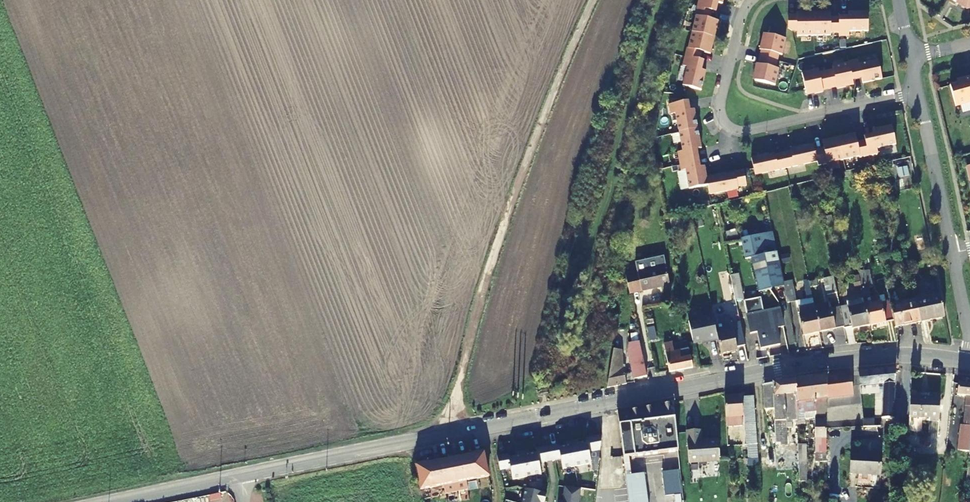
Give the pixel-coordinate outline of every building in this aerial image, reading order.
[(723,0),(699,0),(695,16),(696,16),(688,48),(687,48),(682,66),(687,67),(683,86),(701,91),(706,71),(701,71),(698,69),(700,61),(702,52),(711,54),(713,46),(710,45),(712,37),(714,29),(717,30),(719,21),(710,19),(712,11),(714,2),(718,3),(723,4),(723,0)] [(956,3),(957,1),(969,9),(969,8),(969,0),(952,0),(956,3)] [(849,32),(868,32),(868,13),(848,13),(848,17),(848,21),(840,21),(840,17),(831,17),(831,13),(821,13),(822,15),(813,15),(805,15),(805,13),(797,13),(797,15),(788,15),(788,28),(792,31),(797,31),(797,36),(830,36),(830,33),(839,33),(839,37),(849,37),(849,32)] [(755,81),(775,86),(779,69),(776,68),(779,54),(782,55),(786,39),(765,34),(764,42),(762,42),(760,50),(761,50),(758,65),(756,64),(755,73),(757,73),(755,81)] [(882,79),(878,60),(859,65),(858,59),(848,62),(849,63),(832,67),(833,70),(819,73),(818,70),(802,73),(806,94),(814,92),(815,94),(823,92),(823,91),(837,87),(837,89),(846,87),(845,85),(853,83),(853,81),(852,77),(861,75),(862,79),(863,83),(882,79)] [(962,79),(963,82),(950,86),(956,106),(969,102),(969,77),(962,79)] [(747,186),(744,170),(735,172),(735,171),(724,173),(724,174),(717,176),(707,178),(705,166),(700,167),(696,168),(695,159),(693,150),(697,150),(702,149),(694,110),(690,110),(686,111),(684,102),(669,105),(671,114),(676,113),(683,152),(678,152),(681,171),(686,170),(690,190),(708,186),(710,195),(738,190),(738,188),(747,186)] [(877,149),(896,145),(892,126),(873,131),(874,135),(874,139),(865,141),(857,143),(855,134),(846,136),(847,138),(839,140),(831,142),(831,140),(822,142),(823,149),(815,151),(814,145),(809,146),(801,147),(801,146),(790,148),(791,152),(775,155),(774,152),(763,154),(763,156),(756,157),(751,158),(755,176),(786,169),(817,162),(818,166),(859,157),(860,158),(878,154),(877,149)] [(775,291),(784,289),(781,279),(771,235),(748,240),(752,260),(759,294),(770,292),(771,292),(769,286),(773,285),(775,291)] [(748,240),(741,242),(746,261),(752,260),(748,240)] [(625,278),(629,296),(668,288),(663,261),(636,267),(637,276),(625,278)] [(861,306),(866,328),(892,322),(888,305),(887,301),(881,302),(879,294),(872,296),(870,286),(874,285),(871,269),(855,272),(861,306)] [(732,287),(740,286),(738,276),(730,278),(732,287)] [(787,302),(798,300),(793,277),(781,279),(784,289),(787,302)] [(743,299),(740,286),(732,287),(734,294),(735,301),(743,299)] [(735,301),(734,294),(725,296),(730,318),(738,316),(735,301)] [(943,320),(938,294),(913,300),(918,325),(943,320)] [(816,314),(812,297),(798,300),(805,336),(820,333),(816,314)] [(892,322),(894,331),(918,325),(913,300),(888,305),(892,322)] [(758,333),(761,349),(771,347),(763,312),(761,303),(745,307),(751,334),(758,333)] [(866,328),(861,306),(840,311),(843,328),(851,328),(852,331),(866,328)] [(784,328),(779,308),(763,312),(771,347),(781,345),(778,329),(784,328)] [(840,311),(839,309),(816,314),(820,333),(843,328),(840,311)] [(715,327),(713,318),(688,323),(693,346),(708,343),(708,344),(718,342),(715,327)] [(645,323),(650,343),(657,342),(652,321),(645,323)] [(744,345),(742,330),(733,332),(731,323),(715,327),(718,342),(721,356),(737,352),(736,347),(744,345)] [(617,334),(614,349),(623,350),(628,352),(631,335),(617,334)] [(631,335),(628,352),(630,355),(634,356),(636,367),(628,370),(631,383),(647,380),(638,336),(631,335)] [(673,345),(666,347),(671,373),(694,368),(692,357),(683,359),(681,353),(675,354),(673,345)] [(622,369),(619,369),(623,350),(614,349),(608,386),(607,389),(626,385),(622,369)] [(895,370),(859,374),(859,379),(860,389),(871,388),(872,395),(879,394),(879,386),(883,386),(882,420),(895,420),(896,370),(895,370)] [(815,401),(827,399),(827,378),(815,380),(817,392),(815,393),(815,401)] [(801,402),(815,401),(815,393),(817,392),(815,380),(797,382),(798,395),(796,395),(796,398),(797,398),(798,403),(798,405),(801,405),(801,402)] [(787,404),(786,396),(796,395),(798,395),(797,382),(774,385),(775,396),(774,396),(774,412),(775,447),(788,447),(787,404)] [(774,412),(774,396),(773,385),(764,387),(765,412),(774,412)] [(959,385),(958,397),(967,398),(966,408),(969,409),(969,386),(959,385)] [(796,395),(786,396),(787,404),(798,403),(797,398),(796,398),(796,395)] [(929,397),(929,400),(910,398),(910,421),(930,421),(930,425),(940,425),(941,398),(929,397)] [(726,427),(748,426),(750,447),(757,446),(754,399),(724,401),(726,427)] [(643,458),(678,453),(673,405),(650,409),(651,411),(646,412),(645,410),(638,412),(639,414),(633,415),(633,413),(618,416),(619,422),(624,460),(643,458)] [(824,414),(824,420),(816,420),(815,465),(821,465),(821,458),(827,458),(827,431),(827,414),(824,414)] [(701,443),(701,432),(687,433),(688,465),(719,464),(718,442),(701,443)] [(600,453),(602,438),(585,441),(586,445),(570,448),(574,470),(591,467),(589,456),(600,453)] [(798,444),(799,482),(807,481),(807,444),(798,444)] [(574,470),(570,448),(559,450),(558,448),(549,449),(552,464),(560,462),(562,472),(574,470)] [(552,464),(549,449),(547,450),(544,450),(547,465),(550,464),(552,464)] [(547,465),(544,450),(535,452),(536,456),(520,459),(524,481),(541,478),(539,466),(547,465)] [(471,458),(475,482),(488,480),(482,453),(470,456),(471,458)] [(882,456),(851,454),(850,476),(881,477),(882,456)] [(524,481),(520,459),(508,461),(507,457),(496,459),(499,474),(510,472),(512,483),(524,481)] [(475,482),(471,458),(459,460),(464,484),(475,482)] [(626,478),(630,501),(649,501),(643,458),(624,460),(626,478)] [(464,484),(459,460),(449,462),(453,486),(455,495),(465,493),(464,484)] [(444,498),(455,495),(453,486),(449,462),(437,464),(442,489),(444,498)] [(420,493),(431,491),(426,466),(426,464),(414,466),(415,469),(416,473),(420,493)] [(442,489),(437,464),(426,466),(431,491),(442,489)] [(666,496),(681,494),(677,469),(661,472),(666,496)] [(580,491),(578,491),(564,489),(562,501),(578,501),(580,491)] [(545,497),(527,493),(524,492),(522,501),(544,501),(545,497)]
